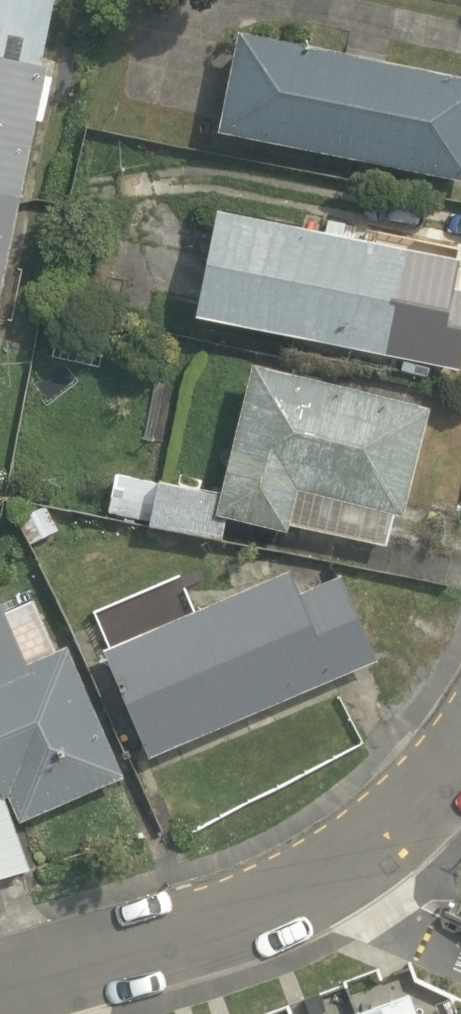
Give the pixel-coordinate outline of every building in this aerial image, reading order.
[(39,124),(45,125),(59,58),(47,55),(58,0),(0,0),(0,307),(39,124)] [(239,29),(219,130),(460,181),(460,75),(239,29)] [(221,208),(198,313),(397,356),(419,251),(412,249),(415,236),(376,228),(374,240),(221,208)] [(225,494),(220,513),(229,516),(287,530),(289,522),(391,547),(398,515),(405,517),(432,407),(257,364),(225,494)] [(153,524),(224,539),(229,516),(220,513),(225,494),(162,480),(153,524)] [(293,569),(104,648),(150,758),(380,661),(343,574),(302,591),(293,569)] [(11,796),(22,821),(126,776),(68,646),(58,650),(35,597),(7,609),(0,592),(0,792),(2,791),(5,798),(7,797),(11,796)] [(32,869),(7,797),(5,798),(2,791),(0,792),(0,879),(32,869)] [(407,993),(351,1013),(416,1013),(407,993)]
